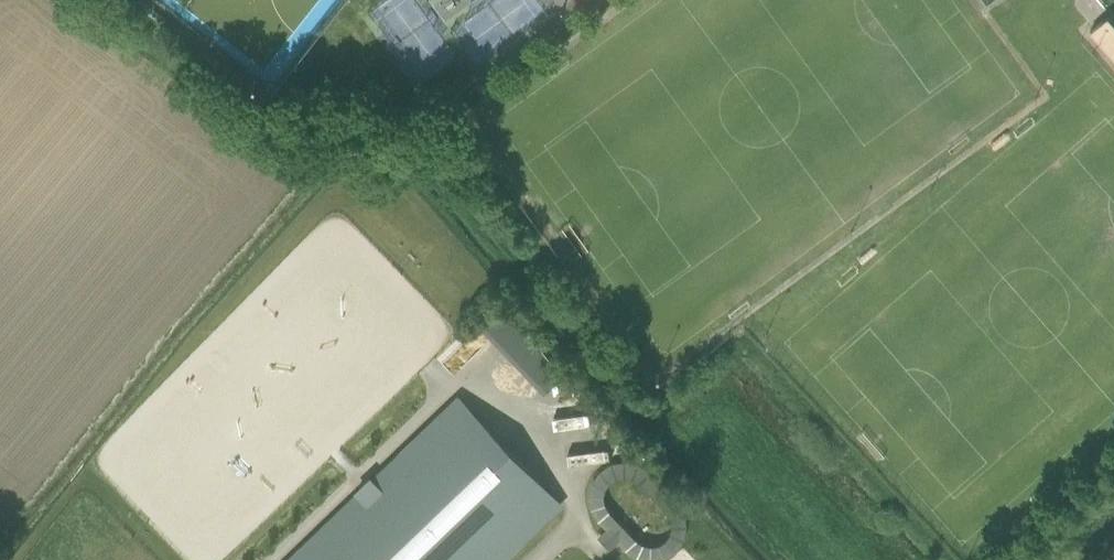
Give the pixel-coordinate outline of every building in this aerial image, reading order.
[(1104,18),(1088,32),(1113,61),(1113,29),(1104,18)] [(459,398),(290,559),(502,559),(561,504),(459,398)] [(585,521),(604,525),(599,545),(655,559),(671,559),(682,519),(625,504),(634,468),(601,459),(585,521)]
